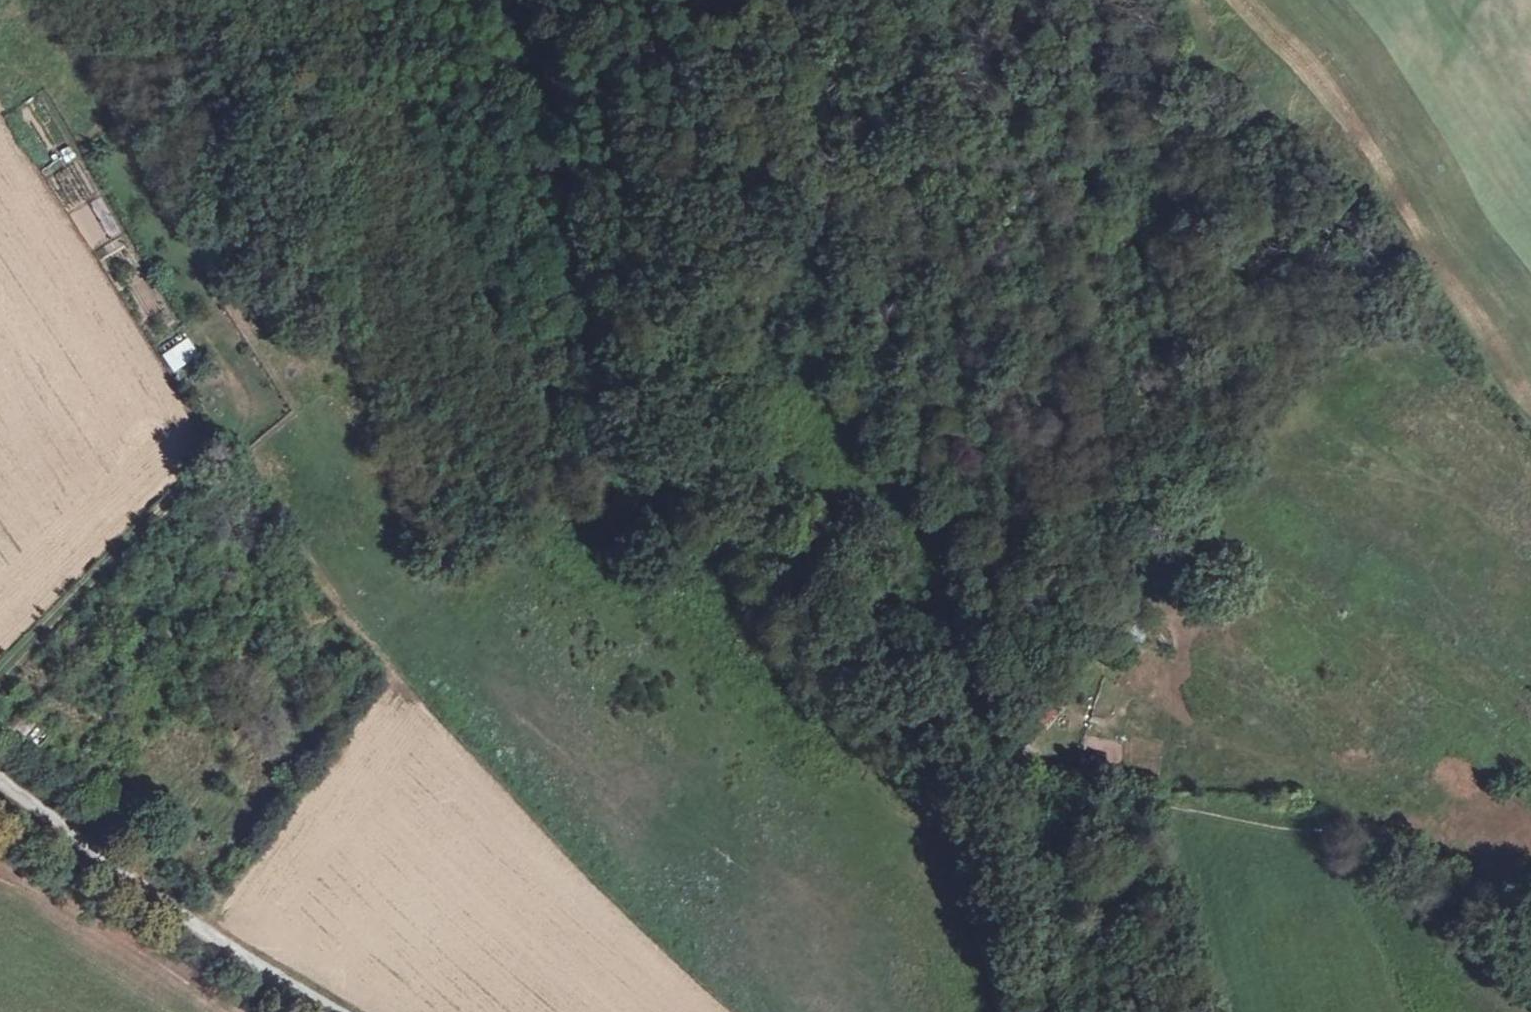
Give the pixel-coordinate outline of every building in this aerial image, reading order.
[(81,163),(67,170),(84,200),(98,192),(81,163)] [(200,357),(188,338),(162,357),(174,374),(200,357)] [(24,740),(37,725),(22,712),(10,727),(24,740)] [(49,737),(36,727),(28,738),(41,748),(49,737)] [(124,811),(135,799),(125,791),(114,803),(124,811)]
